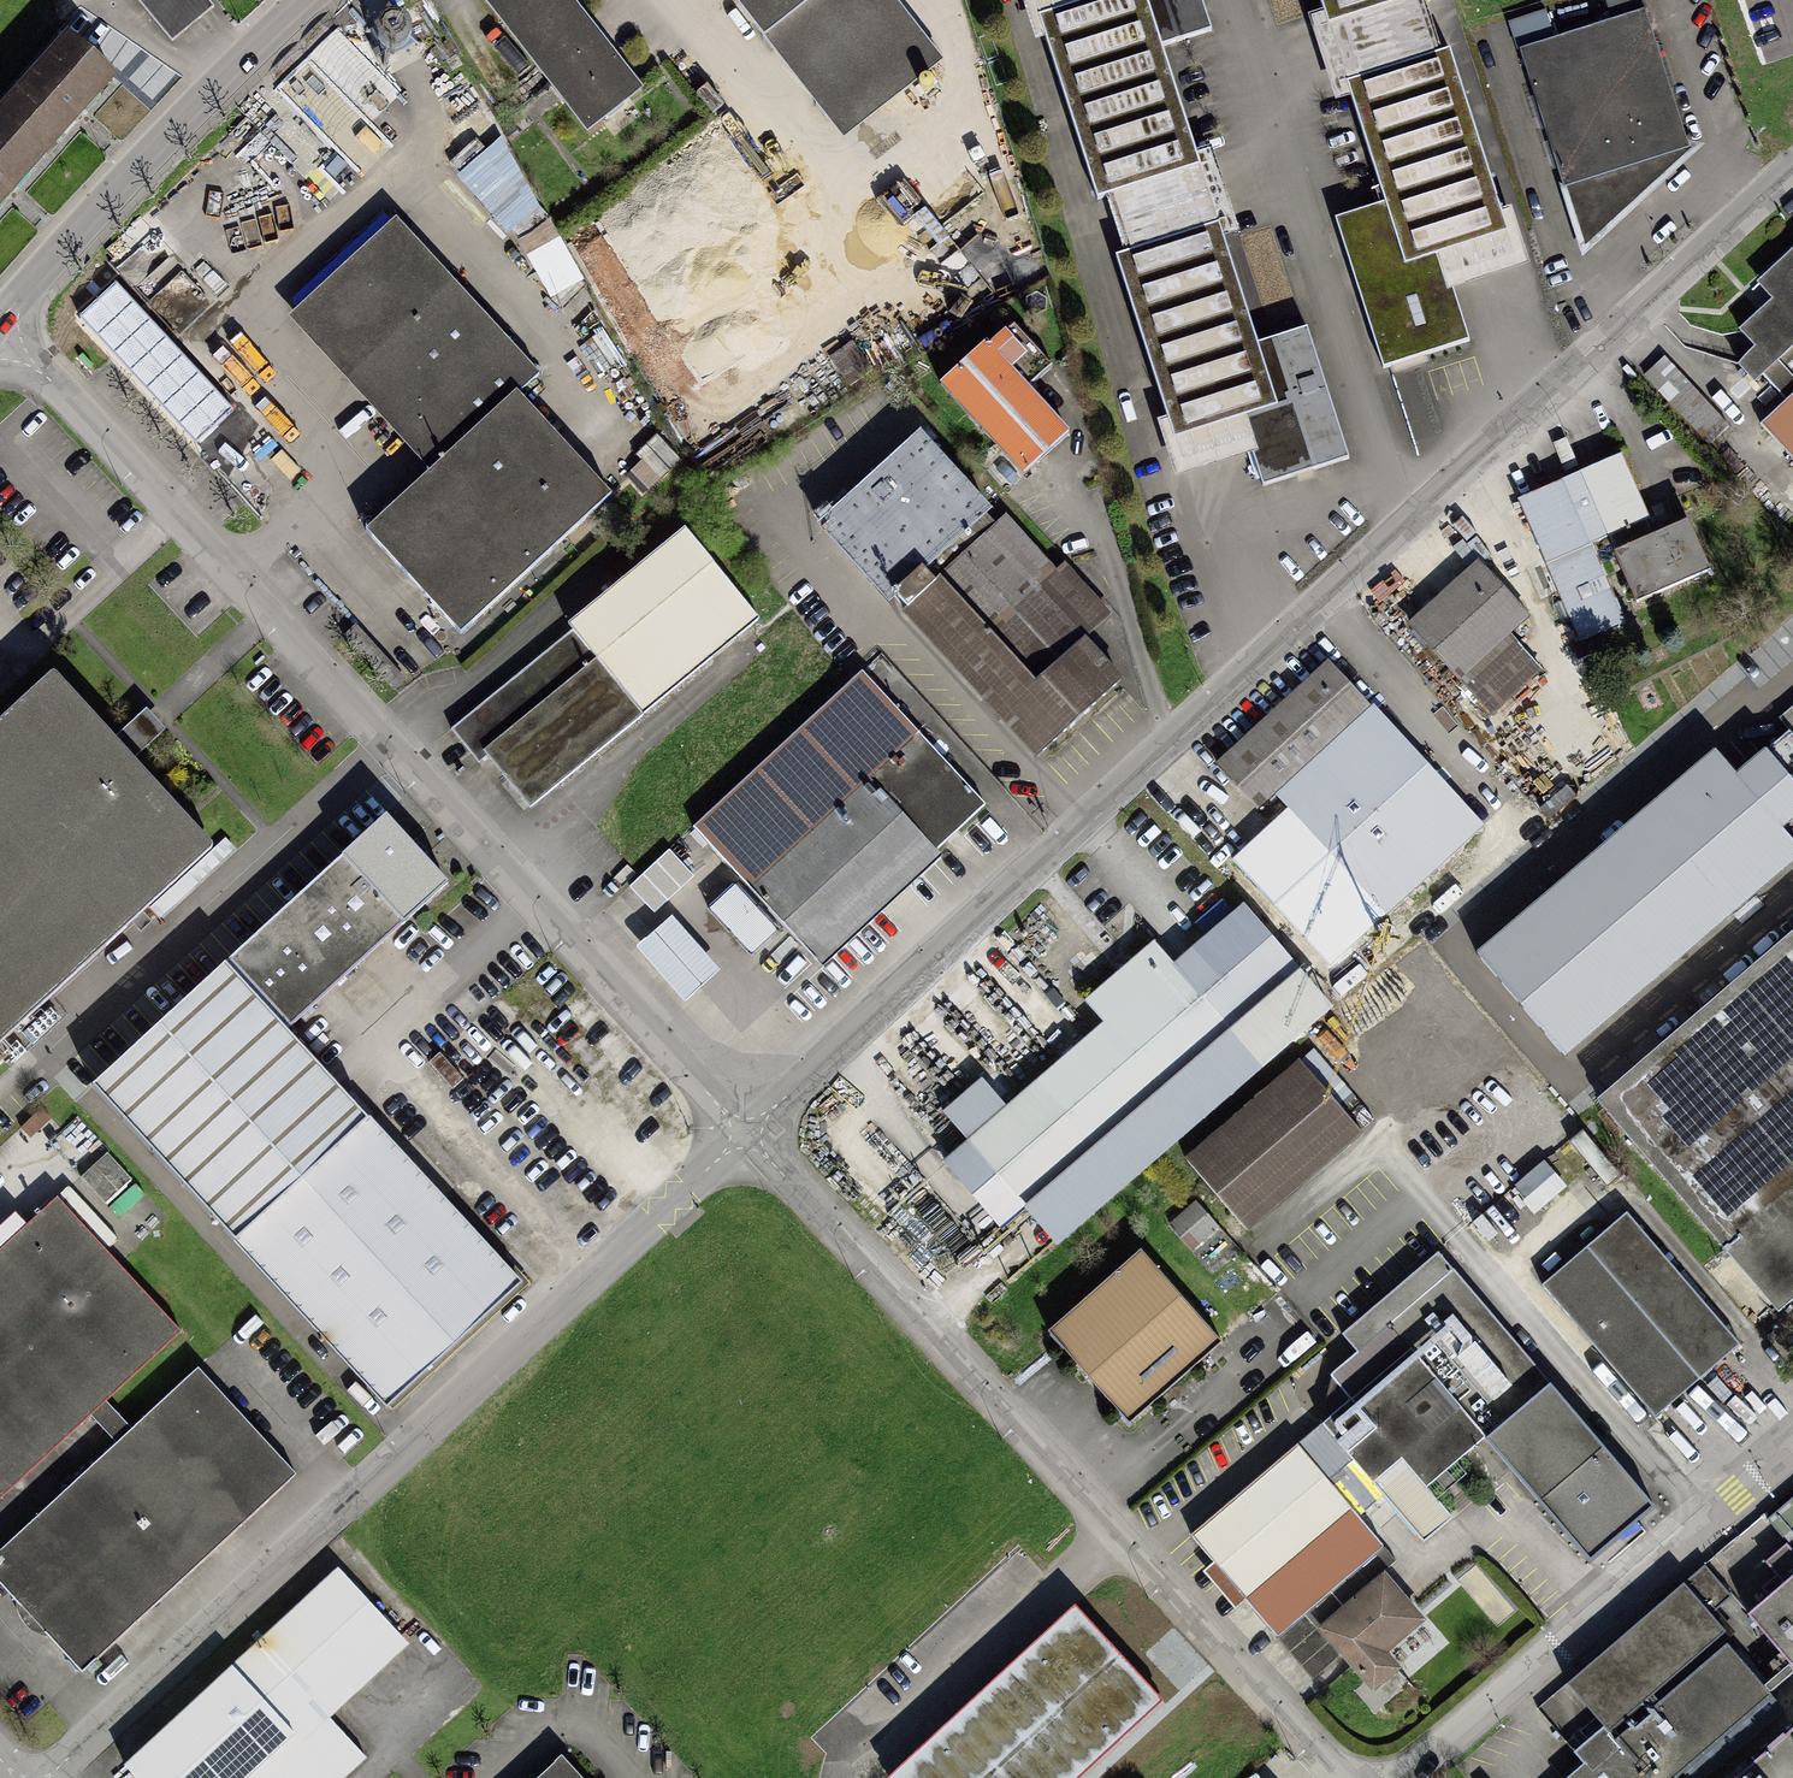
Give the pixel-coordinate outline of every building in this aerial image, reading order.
[(164,40),(211,4),(208,0),(133,0),(164,40)] [(581,123),(642,78),(584,0),(489,0),(581,123)] [(844,130),(944,56),(902,0),(746,0),(844,130)] [(1055,19),(1112,200),(1214,168),(1177,46),(1226,34),(1215,0),(1116,0),(1055,19)] [(1344,27),(1434,0),(1335,0),(1344,27)] [(1702,161),(1642,11),(1524,52),(1591,256),(1702,161)] [(0,93),(0,205),(116,76),(60,26),(0,93)] [(1527,231),(1466,52),(1363,87),(1400,202),(1348,220),(1402,372),(1486,343),(1458,256),(1527,231)] [(395,202),(280,313),(418,458),(354,519),(455,626),(611,477),(521,383),(546,359),(395,202)] [(1235,226),(1130,258),(1194,443),(1256,421),(1281,488),(1367,461),(1321,328),(1276,344),(1235,226)] [(1756,419),(1792,459),(1792,230),(1734,284),(1748,300),(1729,318),(1747,338),(1731,353),(1750,373),(1775,401),(1756,419)] [(105,271),(63,310),(184,440),(226,401),(105,271)] [(999,305),(930,371),(1024,469),(1070,425),(1026,379),(1049,357),(999,305)] [(916,421),(813,522),(1039,755),(1130,668),(1087,624),(1100,611),(916,421)] [(1625,449),(1512,500),(1581,653),(1634,629),(1594,541),(1610,534),(1636,591),(1706,559),(1681,503),(1655,515),(1625,449)] [(688,528),(475,697),(545,785),(758,616),(688,528)] [(1478,551),(1396,622),(1482,723),(1541,672),(1504,629),(1527,609),(1478,551)] [(858,655),(678,823),(809,965),(891,888),(990,797),(858,655)] [(0,726),(0,1050),(219,849),(57,674),(0,726)] [(1368,696),(1266,785),(1372,907),(1474,819),(1368,696)] [(1780,717),(1792,733),(1792,706),(1780,717)] [(1714,748),(1475,952),(1564,1056),(1792,861),(1792,840),(1782,827),(1792,817),(1792,778),(1766,746),(1735,772),(1714,748)] [(379,800),(81,1073),(389,1407),(529,1279),(292,1021),(449,876),(379,800)] [(645,935),(634,944),(690,1006),(703,993),(723,972),(675,911),(645,935)] [(932,1155),(993,1227),(1229,1026),(1256,1057),(1334,991),(1297,948),(1223,1011),(1153,927),(1075,993),(1095,1017),(932,1155)] [(1595,1100),(1773,1313),(1792,1296),(1792,934),(1595,1100)] [(1304,1052),(1181,1162),(1249,1237),(1371,1127),(1304,1052)] [(2,1497),(182,1328),(54,1191),(0,1242),(0,1495),(2,1497)] [(1638,1204),(1541,1280),(1646,1412),(1743,1335),(1638,1204)] [(1144,1243),(1047,1333),(1132,1424),(1228,1333),(1144,1243)] [(1353,1394),(1321,1422),(1422,1539),(1454,1511),(1427,1480),(1481,1433),(1584,1553),(1654,1493),(1454,1261),(1331,1368),(1353,1394)] [(0,1536),(0,1592),(76,1673),(295,1468),(192,1357),(0,1536)] [(1303,1444),(1194,1541),(1323,1687),(1432,1590),(1303,1444)] [(1745,1601),(1792,1657),(1792,1561),(1745,1601)] [(127,1774),(131,1777),(336,1777),(364,1752),(330,1717),(416,1636),(348,1564),(127,1774)] [(1567,1777),(1674,1777),(1773,1687),(1683,1584),(1567,1684),(1602,1730),(1575,1751),(1584,1764),(1567,1777)] [(900,1777),(1095,1777),(1177,1707),(1093,1610),(900,1777)] [(1719,1777),(1792,1777),(1792,1715),(1719,1777)] [(563,1753),(536,1777),(586,1777),(563,1753)]
